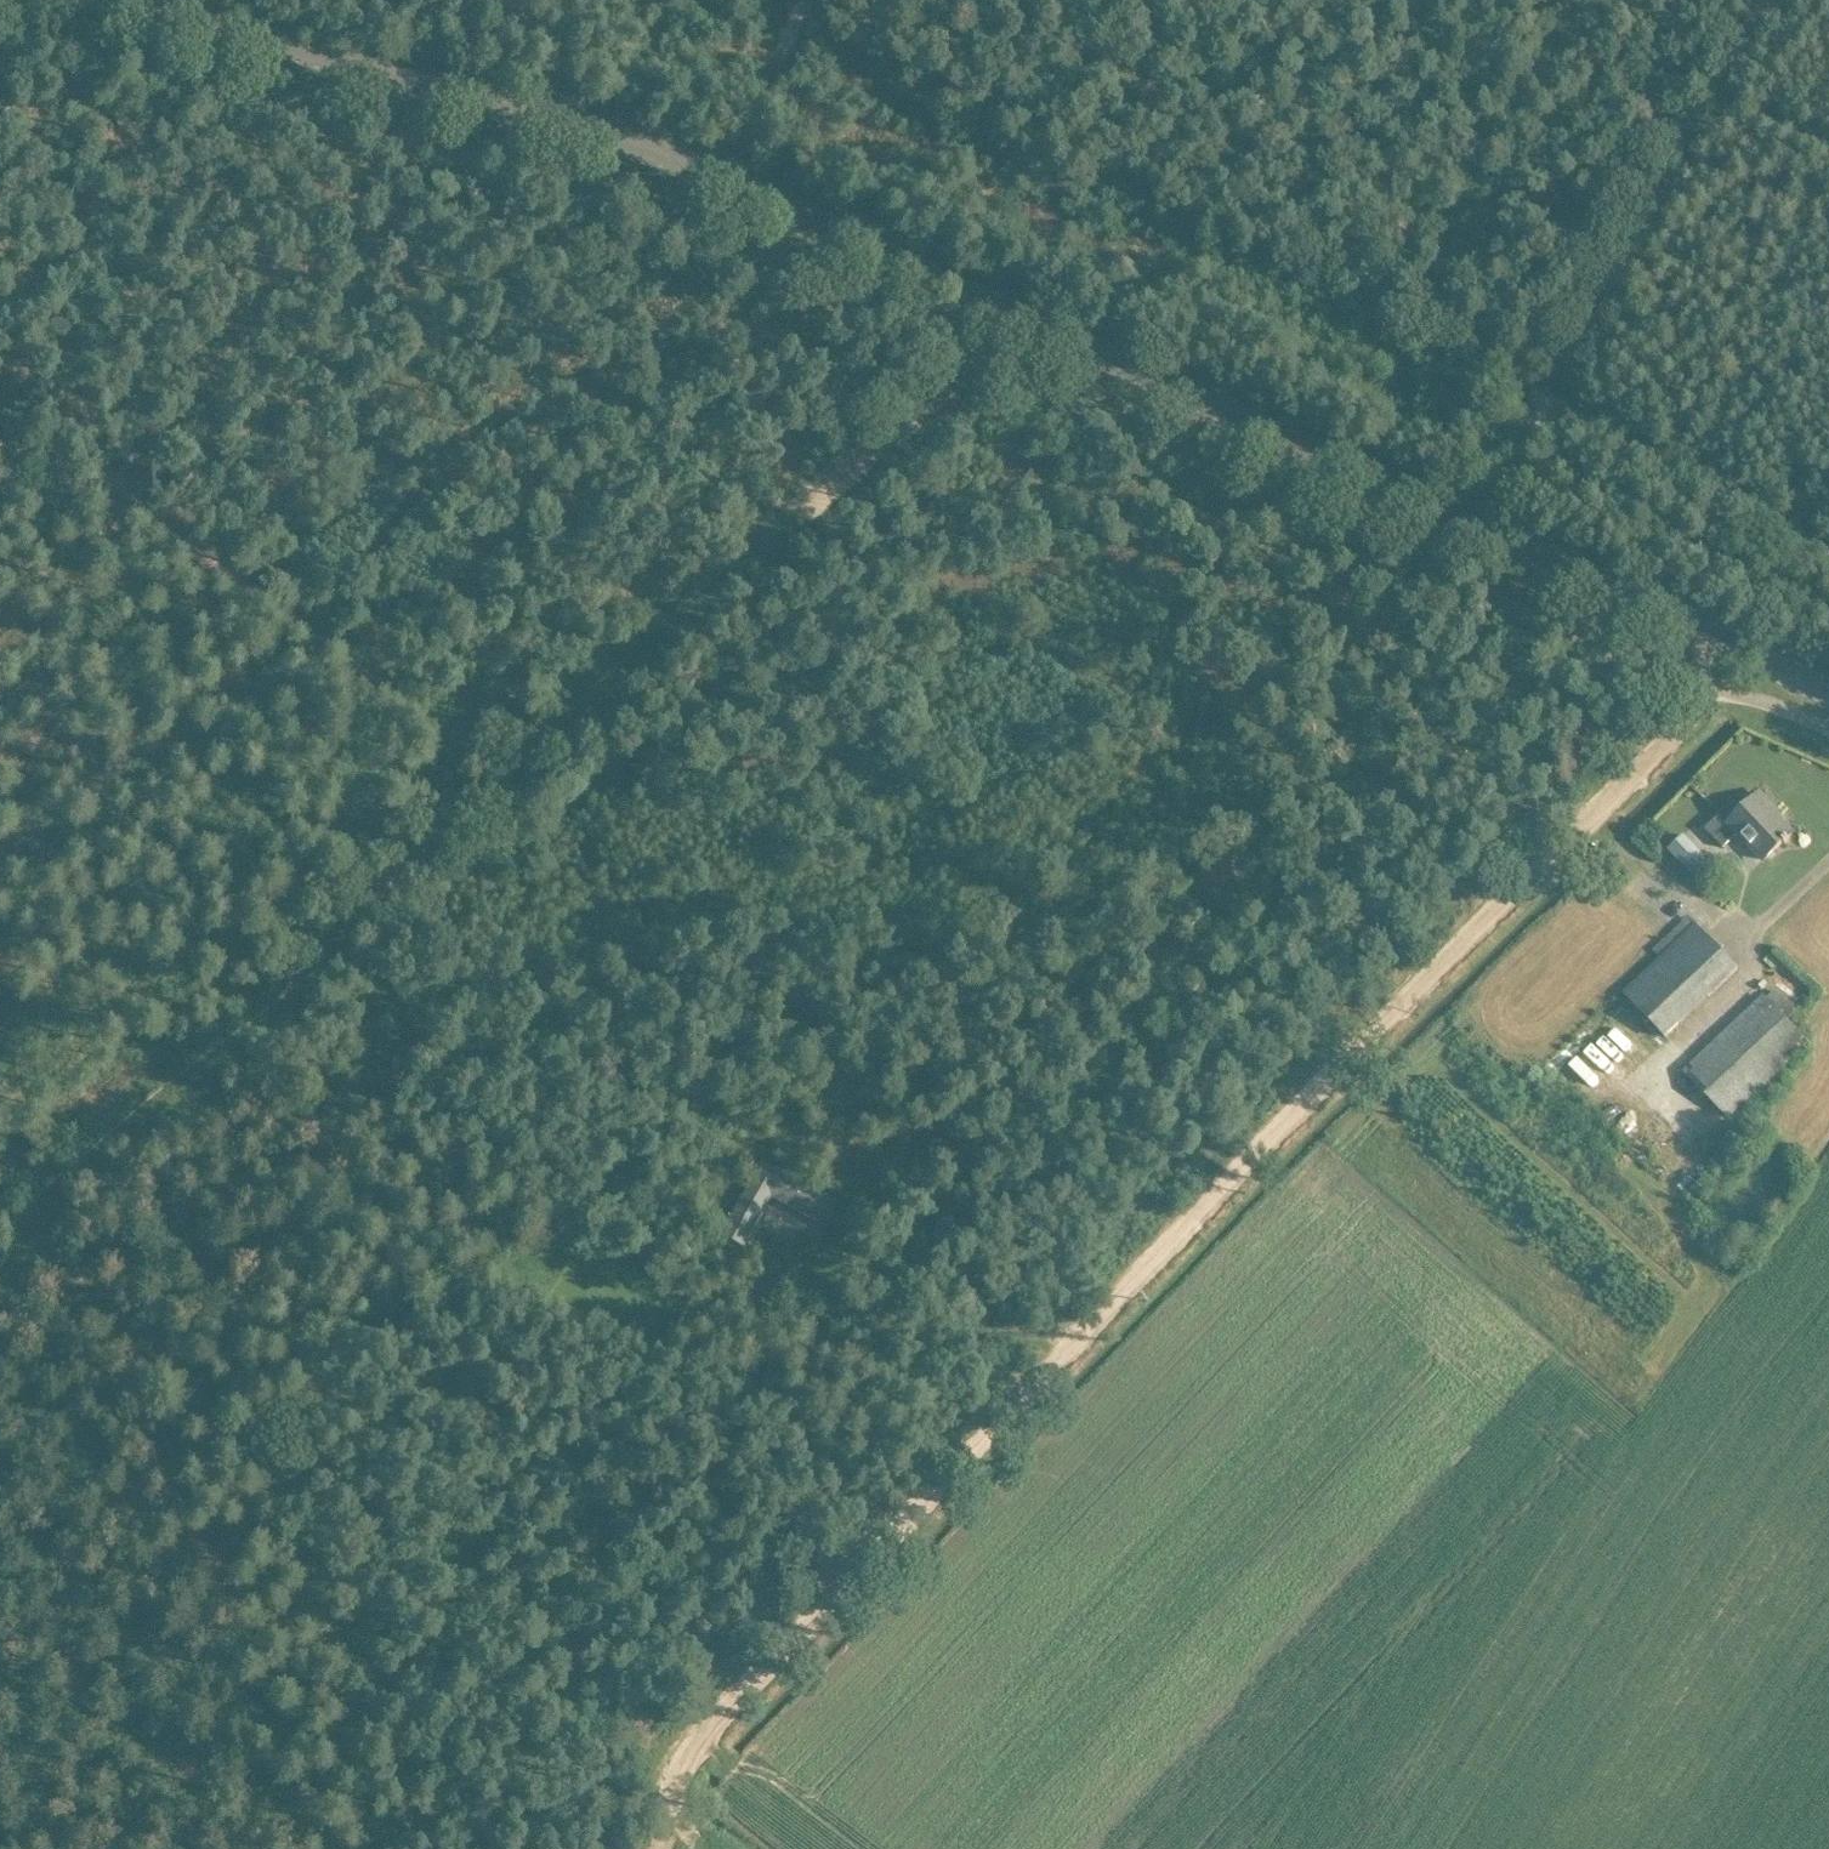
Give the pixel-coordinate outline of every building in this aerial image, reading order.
[(1705,829),(1722,847),(1723,848),(1739,834),(1764,860),(1792,834),(1757,797),(1730,822),(1722,814),(1705,829)] [(1684,834),(1667,850),(1698,882),(1715,866),(1684,834)] [(1624,994),(1641,1011),(1666,1038),(1738,969),(1696,925),(1624,994)] [(1764,997),(1685,1072),(1728,1118),(1808,1042),(1764,997)] [(761,1163),(721,1235),(743,1246),(770,1196),(825,1226),(836,1205),(761,1163)]
